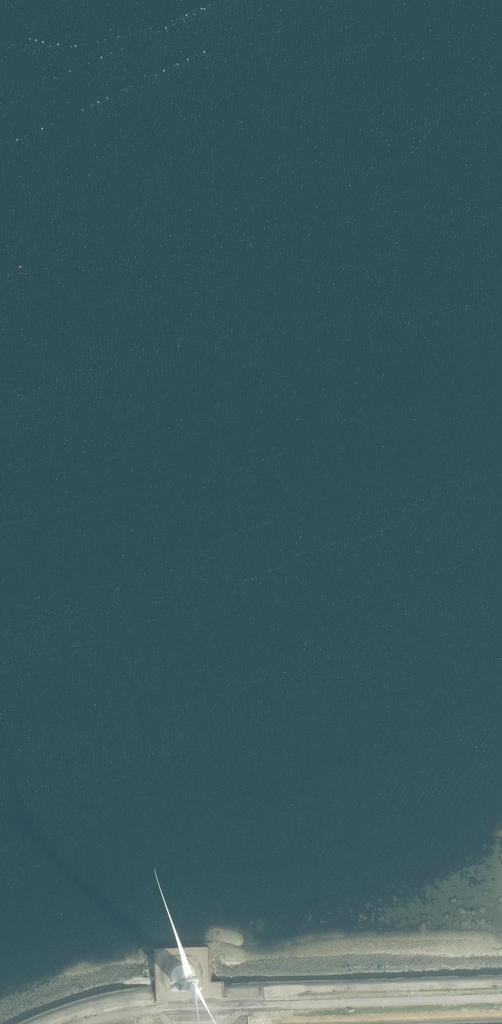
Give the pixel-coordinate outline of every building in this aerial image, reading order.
[(172,977),(172,979),(172,981),(173,983),(174,984),(175,986),(176,987),(178,989),(180,989),(182,990),(184,990),(186,989),(188,988),(190,987),(191,986),(192,984),(193,982),(194,980),(194,978),(193,977),(193,975),(193,974),(192,973),(191,972),(190,971),(188,969),(186,968),(184,968),(182,968),(179,969),(177,969),(177,970),(176,970),(176,971),(175,971),(174,972),(174,973),(173,975),(172,976),(172,977)]
